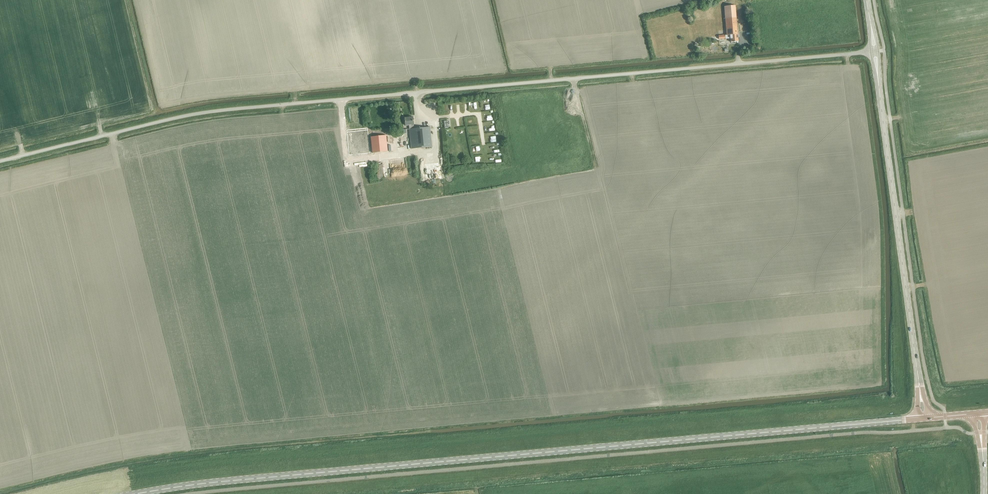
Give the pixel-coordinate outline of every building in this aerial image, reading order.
[(734,5),(734,0),(724,0),(725,5),(724,5),(727,35),(730,35),(731,42),(738,41),(735,5),(734,5)] [(413,127),(414,127),(414,125),(413,117),(405,118),(406,125),(409,125),(411,149),(432,147),(430,127),(413,128),(413,127)] [(348,154),(368,153),(366,128),(346,129),(348,154)] [(371,136),(373,153),(398,150),(396,134),(371,136)]
